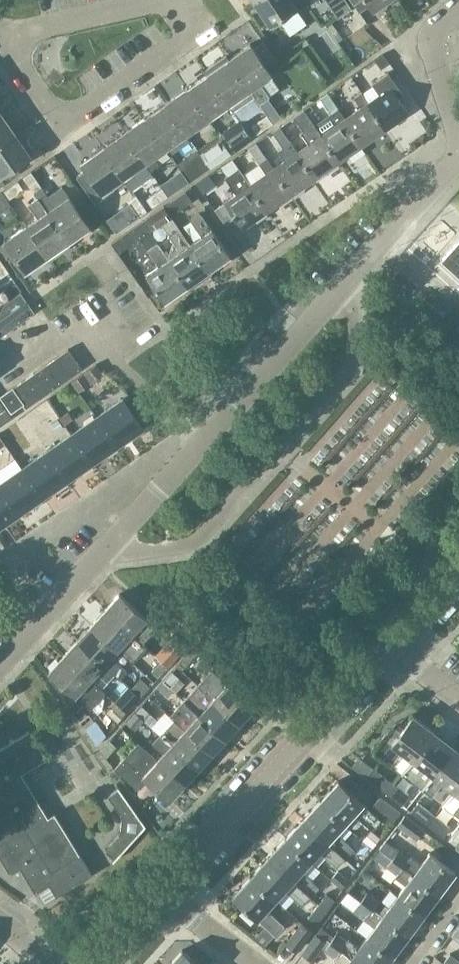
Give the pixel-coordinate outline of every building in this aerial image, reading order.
[(254,0),(269,23),(296,5),(293,0),(254,0)] [(359,11),(370,4),(373,8),(383,1),(385,4),(391,0),(351,0),(359,11)] [(262,40),(253,46),(267,66),(276,59),(262,40)] [(284,40),(274,47),(279,54),(289,48),(284,40)] [(250,43),(229,58),(254,94),(259,101),(267,96),(269,94),(260,81),(270,75),(272,73),(267,66),(253,46),(250,43)] [(217,66),(208,73),(229,103),(229,104),(232,109),(253,95),(254,94),(229,58),(226,54),(214,63),(217,66)] [(369,102),(366,104),(385,130),(410,113),(397,95),(402,92),(388,71),(371,83),(379,94),(369,102)] [(208,73),(186,87),(208,118),(229,104),(229,103),(208,73)] [(186,87),(165,102),(187,133),(208,118),(186,87)] [(345,118),(343,120),(361,146),(385,130),(366,104),(369,102),(362,91),(354,97),(361,107),(345,118)] [(321,96),(319,97),(330,113),(338,108),(327,92),(321,96)] [(259,101),(258,102),(261,106),(267,114),(272,122),(281,116),(267,96),(259,101)] [(165,102),(144,117),(166,148),(187,133),(165,102)] [(303,108),(293,115),(304,131),(301,133),(300,133),(308,144),(298,151),(296,153),(314,179),(337,163),(319,136),(322,134),(314,123),(303,108)] [(330,113),(314,123),(322,134),(319,136),(337,163),(361,146),(343,120),(345,118),(338,108),(330,113)] [(16,133),(1,112),(0,113),(0,144),(16,133)] [(257,134),(272,122),(267,114),(251,125),(257,134)] [(144,117),(123,132),(145,162),(150,170),(159,163),(154,156),(166,148),(144,117)] [(221,137),(231,151),(236,148),(251,137),(246,129),(240,120),(239,118),(218,133),(221,137)] [(279,125),(271,131),(282,147),(278,150),(284,160),(274,167),(272,169),(290,195),(314,179),(296,153),(298,151),(290,141),(279,125)] [(123,132),(102,146),(123,177),(145,162),(123,132)] [(0,144),(0,176),(35,152),(25,139),(22,141),(16,133),(0,144)] [(221,137),(200,151),(204,158),(209,166),(210,166),(215,163),(230,151),(231,151),(221,137)] [(256,141),(248,147),(259,163),(267,157),(256,141)] [(86,169),(77,175),(95,201),(113,188),(112,185),(123,177),(102,146),(80,162),(86,169)] [(250,184),(248,186),(266,212),(290,195),(272,169),(274,167),(267,157),(259,163),(266,173),(250,184)] [(194,177),(209,166),(204,158),(188,169),(194,177)] [(236,194),(224,202),(234,217),(242,228),(266,212),(248,186),(250,184),(243,174),(239,167),(238,167),(227,175),(224,176),(225,177),(236,194)] [(180,169),(171,176),(179,187),(188,181),(189,181),(180,169)] [(42,187),(31,171),(22,177),(34,193),(42,187)] [(23,189),(18,181),(2,191),(7,199),(23,189)] [(152,206),(167,195),(162,187),(146,198),(152,206)] [(11,204),(7,199),(2,191),(1,191),(0,192),(0,212),(11,204)] [(192,200),(185,191),(168,202),(175,212),(192,200)] [(138,216),(147,210),(136,194),(127,200),(138,216)] [(68,195),(47,210),(68,241),(90,226),(68,195)] [(38,216),(25,225),(47,256),(68,241),(47,210),(38,197),(29,204),(35,213),(38,216)] [(224,202),(214,209),(224,223),(234,217),(224,202)] [(168,258),(187,285),(208,270),(190,243),(179,227),(170,215),(164,205),(163,205),(146,216),(147,217),(154,228),(161,223),(173,241),(171,242),(167,255),(169,258),(168,258)] [(191,218),(189,220),(200,236),(190,243),(208,270),(230,255),(200,212),(191,218)] [(158,242),(158,241),(157,242),(142,220),(110,242),(118,252),(139,237),(148,249),(159,265),(146,273),(165,300),(187,285),(168,258),(169,258),(167,255),(167,254),(158,242)] [(47,256),(25,225),(3,240),(25,271),(47,256)] [(442,259),(458,274),(458,240),(442,259)] [(0,277),(8,272),(0,259),(0,276),(0,277)] [(2,333),(34,311),(20,292),(0,306),(0,331),(2,333)] [(70,376),(81,368),(68,348),(56,356),(45,364),(34,372),(23,379),(12,387),(22,402),(25,407),(37,399),(48,391),(59,384),(70,376)] [(83,372),(70,381),(70,382),(77,392),(90,383),(89,382),(83,372)] [(22,402),(12,387),(7,390),(0,395),(10,410),(22,402)] [(122,398),(96,416),(117,446),(143,428),(122,398)] [(5,409),(0,412),(0,424),(11,417),(5,409)] [(68,411),(59,417),(64,424),(72,418),(68,411)] [(117,446),(96,416),(71,433),(92,463),(117,446)] [(58,419),(50,424),(55,432),(63,427),(58,419)] [(92,463),(71,433),(46,450),(67,481),(92,463)] [(46,450),(21,468),(42,498),(67,481),(46,450)] [(0,482),(0,490),(17,515),(42,498),(21,468),(0,482)] [(0,490),(0,527),(17,515),(0,490)] [(415,546),(396,531),(386,544),(404,559),(415,546)] [(120,592),(105,608),(142,643),(150,635),(139,625),(146,617),(120,592)] [(105,608),(91,624),(117,648),(116,649),(131,663),(146,647),(142,643),(105,608)] [(91,624),(76,639),(114,674),(113,674),(121,681),(129,672),(111,655),(116,649),(117,648),(91,624)] [(76,639),(62,655),(89,679),(95,672),(106,682),(113,674),(114,674),(76,639)] [(180,652),(167,640),(154,654),(167,666),(180,652)] [(193,646),(181,659),(187,664),(199,651),(193,646)] [(89,679),(62,655),(49,670),(90,708),(104,693),(89,679)] [(165,666),(155,657),(146,667),(156,676),(165,666)] [(212,669),(198,684),(213,698),(239,722),(254,707),(248,702),(235,689),(216,673),(212,669)] [(172,670),(163,680),(169,686),(178,676),(172,670)] [(130,689),(139,697),(149,686),(139,677),(129,688),(130,689)] [(167,695),(173,689),(169,686),(163,680),(157,687),(167,695)] [(198,684),(184,699),(225,738),(239,722),(213,698),(198,684)] [(139,697),(130,689),(116,704),(125,711),(125,712),(139,697)] [(225,738),(184,699),(170,714),(174,718),(212,753),(225,738)] [(114,702),(106,711),(107,712),(117,721),(124,712),(125,711),(116,704),(116,703),(114,702)] [(151,714),(141,705),(135,711),(145,720),(151,714)] [(143,720),(134,712),(125,723),(134,730),(143,720)] [(390,728),(373,750),(391,764),(401,751),(411,759),(434,730),(413,714),(403,728),(398,734),(390,728)] [(174,718),(160,734),(197,768),(212,753),(174,718)] [(93,720),(85,727),(97,744),(106,734),(95,719),(93,720)] [(9,873),(20,867),(35,892),(49,884),(55,895),(88,875),(91,873),(79,853),(54,813),(48,817),(21,773),(47,757),(37,740),(30,728),(0,746),(0,857),(9,873)] [(434,730),(411,759),(401,772),(422,788),(454,746),(434,730)] [(197,768),(160,734),(153,742),(164,752),(157,759),(184,783),(197,768)] [(116,746),(109,740),(100,750),(105,757),(116,746)] [(184,783),(157,759),(138,741),(131,749),(114,767),(136,789),(147,778),(170,798),(184,783)] [(422,788),(432,796),(442,783),(453,790),(458,782),(458,749),(454,746),(422,788)] [(385,791),(391,782),(372,768),(365,776),(385,791)] [(320,799),(344,821),(354,811),(371,828),(380,819),(338,780),(320,799)] [(391,782),(385,791),(402,804),(409,796),(391,782)] [(442,804),(458,817),(458,782),(453,790),(442,804)] [(145,825),(118,785),(117,786),(118,788),(107,795),(121,814),(119,833),(104,849),(113,858),(112,859),(113,860),(145,825)] [(400,810),(379,795),(371,806),(392,821),(400,810)] [(320,799),(303,818),(345,856),(353,847),(349,843),(344,838),(352,829),(344,822),(344,821),(320,799)] [(428,823),(434,815),(418,803),(411,811),(428,823)] [(405,814),(396,825),(404,830),(416,839),(424,828),(405,814)] [(450,827),(434,815),(428,823),(444,836),(450,827)] [(345,856),(303,818),(285,837),(310,859),(319,849),(337,865),(345,856)] [(447,839),(456,846),(458,841),(458,824),(447,839)] [(369,828),(362,838),(372,846),(380,836),(369,828)] [(285,837),(268,856),(310,894),(318,885),(300,869),(310,859),(285,837)] [(414,873),(439,892),(455,871),(429,852),(421,863),(410,855),(408,857),(393,846),(385,840),(379,848),(392,857),(414,873)] [(392,857),(379,848),(373,856),(384,865),(386,866),(397,874),(395,876),(406,884),(398,894),(423,913),(439,892),(414,873),(392,857)] [(310,894),(268,856),(251,875),(275,897),(284,887),(302,903),(310,894)] [(340,888),(348,879),(338,869),(329,878),(340,888)] [(275,897),(251,875),(233,894),(266,925),(258,933),(267,941),(275,933),(284,924),(266,907),(275,897)] [(363,893),(352,884),(347,890),(359,899),(363,893)] [(361,899),(372,907),(379,899),(367,890),(361,899)] [(318,902),(326,909),(334,899),(325,892),(318,902)] [(359,899),(350,893),(344,900),(353,907),(359,899)] [(398,894),(382,915),(407,934),(423,913),(398,894)] [(407,934),(382,915),(372,907),(361,899),(354,908),(366,916),(364,919),(374,926),(367,936),(392,954),(407,934)] [(326,909),(318,902),(308,917),(316,923),(326,909)] [(296,950),(311,929),(300,921),(285,942),(296,950)] [(450,934),(458,940),(458,924),(450,934)] [(367,936),(359,946),(348,938),(347,940),(336,932),(330,940),(361,963),(385,963),(392,954),(367,936)] [(325,941),(315,933),(301,952),(311,959),(325,941)] [(330,940),(323,949),(334,957),(333,958),(340,963),(361,963),(330,940)] [(182,949),(168,963),(198,963),(182,949)] [(443,962),(446,963),(458,963),(458,959),(450,952),(443,962)]
